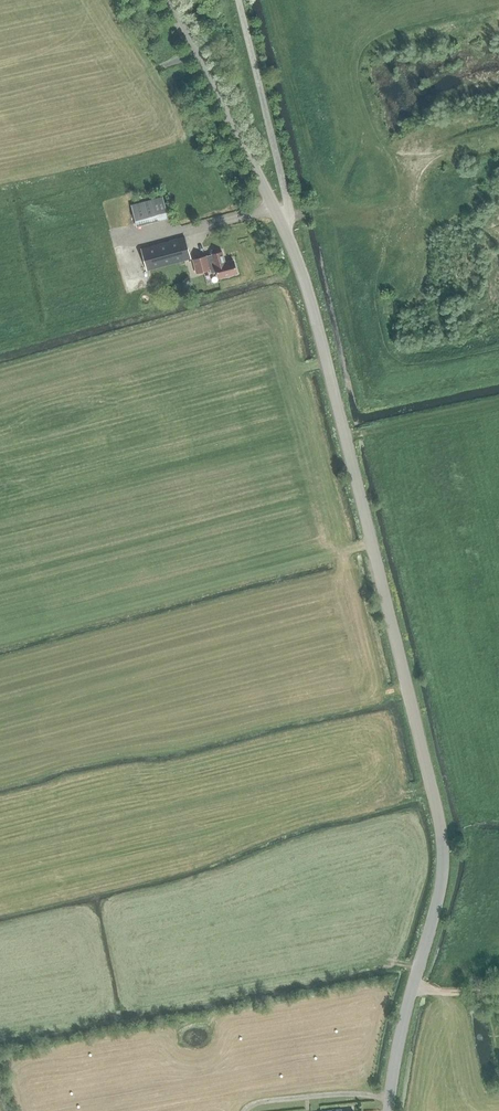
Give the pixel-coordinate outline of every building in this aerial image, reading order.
[(168,218),(162,196),(131,205),(137,227),(168,218)] [(190,259),(184,236),(140,248),(146,271),(190,259)] [(197,273),(210,269),(211,273),(216,271),(218,278),(236,273),(233,260),(225,262),(222,252),(193,260),(197,273)]
